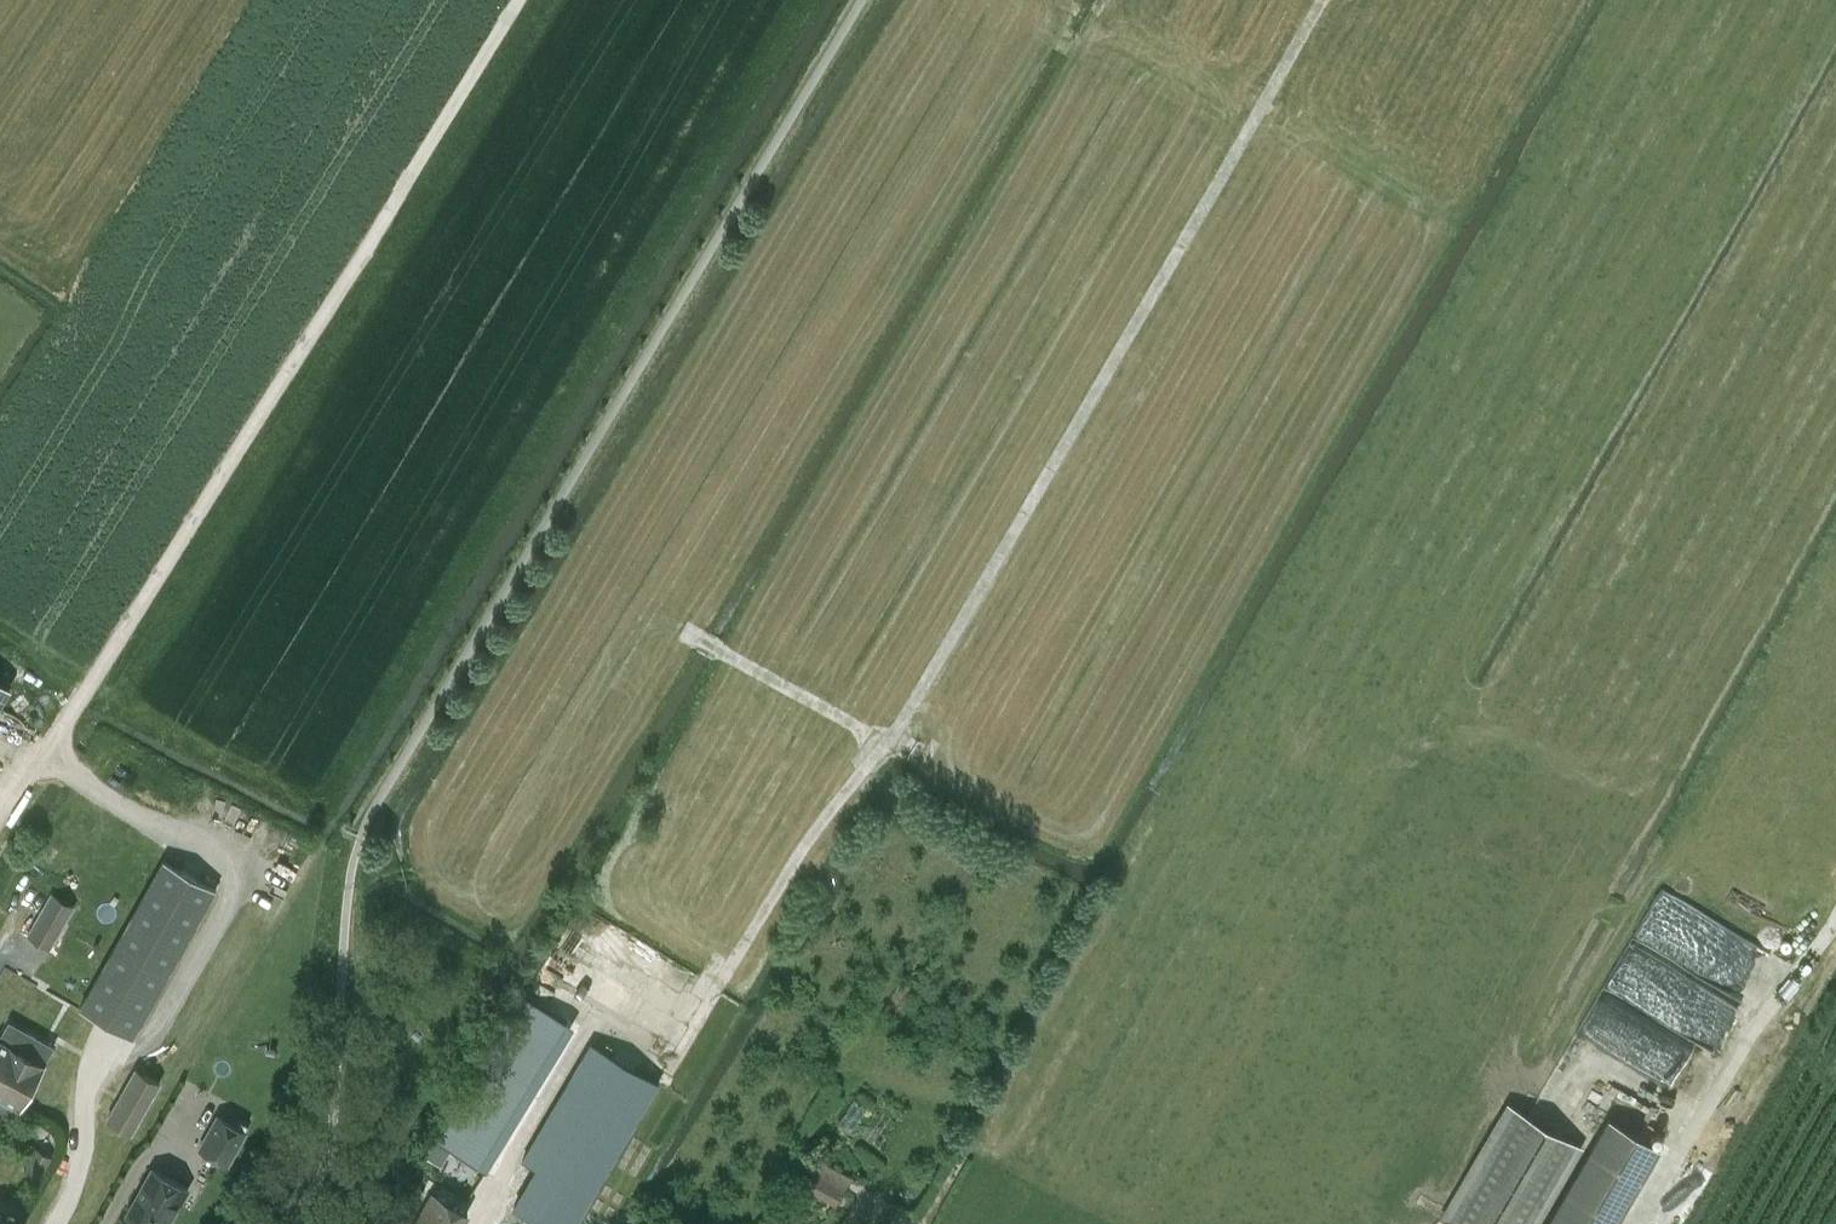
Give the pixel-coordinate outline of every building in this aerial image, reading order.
[(16,681),(23,669),(0,654),(0,671),(16,681)] [(12,687),(0,679),(0,707),(12,687)] [(132,1036),(215,887),(164,858),(80,1007),(132,1036)] [(1727,1053),(1780,951),(1662,890),(1634,943),(1631,941),(1606,990),(1727,1053)] [(50,947),(73,907),(51,895),(28,935),(50,947)] [(491,1165),(563,1010),(525,993),(453,1147),(491,1165)] [(0,1039),(0,1065),(31,1083),(52,1045),(10,1021),(0,1039)] [(537,1166),(514,1207),(542,1223),(576,1223),(591,1197),(659,1081),(593,1042),(525,1158),(537,1166)] [(0,1065),(0,1093),(19,1104),(31,1083),(0,1065)] [(132,1131),(160,1083),(135,1069),(108,1117),(132,1131)] [(1506,1102),(1439,1217),(1451,1223),(1538,1223),(1583,1147),(1506,1102)] [(228,1163),(246,1130),(218,1115),(200,1147),(228,1163)] [(1607,1117),(1546,1223),(1616,1223),(1660,1147),(1607,1117)] [(42,1176),(52,1155),(35,1147),(25,1167),(42,1176)] [(127,1214),(146,1223),(168,1223),(188,1187),(181,1183),(153,1167),(127,1214)] [(813,1171),(804,1186),(836,1204),(844,1189),(813,1171)] [(415,1223),(461,1223),(468,1211),(433,1192),(415,1223)]
